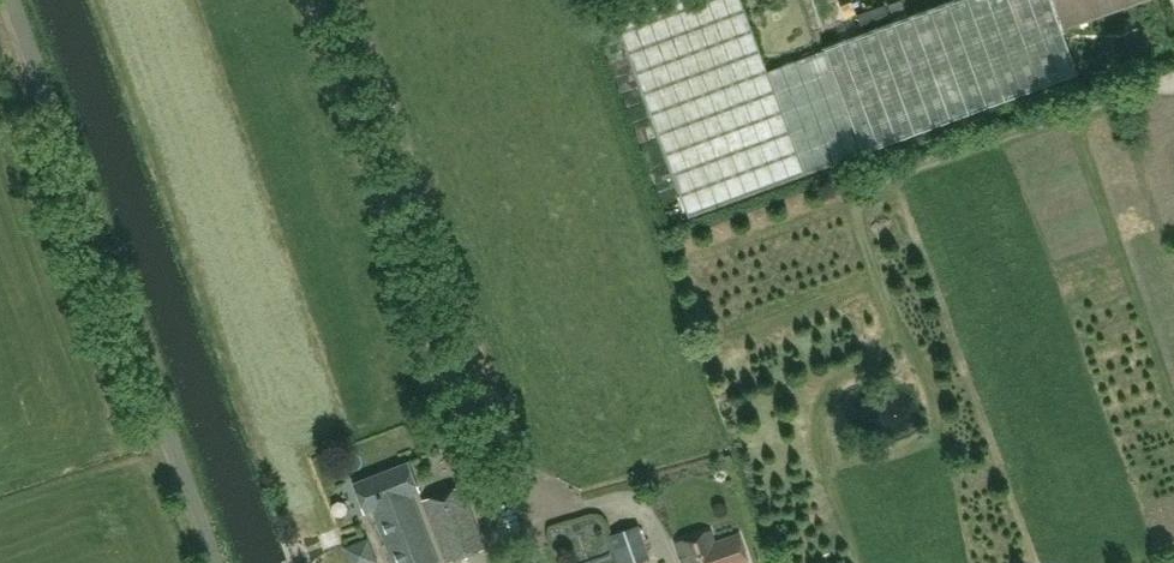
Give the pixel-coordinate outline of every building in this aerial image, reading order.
[(825,50),(766,72),(739,0),(650,0),(614,13),(690,216),(861,153),(1078,74),(1063,31),(1149,0),(956,0),(825,50)] [(352,485),(364,515),(371,512),(391,562),(437,562),(410,497),(418,494),(406,464),(352,485)] [(422,502),(446,562),(451,562),(485,549),(464,496),(475,492),(473,488),(466,485),(461,488),(460,487),(422,502)] [(313,531),(315,543),(334,540),(332,528),(313,531)] [(610,537),(619,562),(641,562),(648,561),(637,528),(610,537)] [(676,542),(683,562),(748,562),(739,536),(714,544),(709,531),(676,542)] [(363,541),(343,543),(345,562),(364,562),(363,541)]
